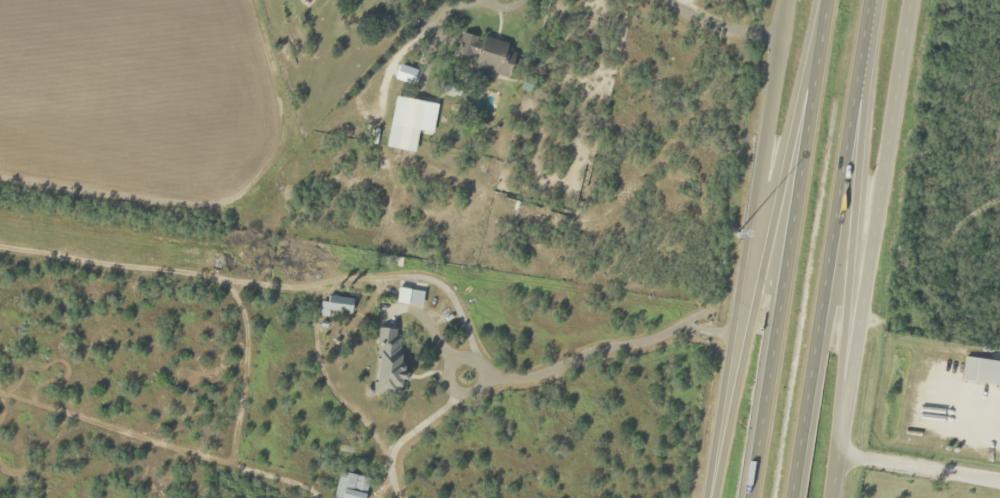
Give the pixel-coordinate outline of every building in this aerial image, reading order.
[(457,56),(476,58),(478,36),(459,34),(457,56)] [(472,77),(487,80),(489,73),(509,79),(515,53),(506,51),(508,44),(483,37),(472,77)] [(425,102),(395,96),(389,125),(419,131),(425,102)] [(354,300),(329,295),(326,310),(351,315),(354,300)] [(402,393),(402,329),(376,329),(376,393),(402,393)] [(999,387),(999,362),(964,357),(961,382),(999,387)] [(368,479),(338,473),(334,497),(365,497),(368,479)]
